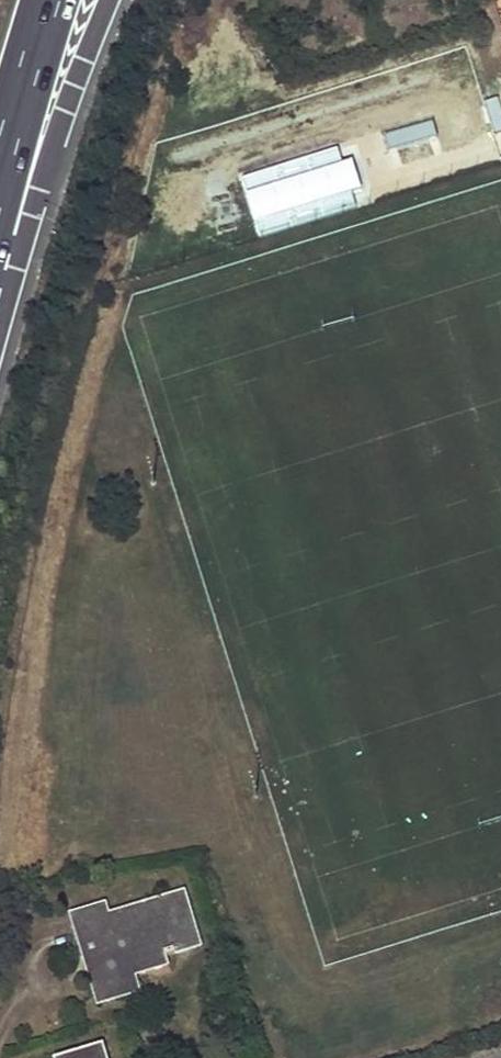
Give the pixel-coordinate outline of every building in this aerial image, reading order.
[(108,904),(73,913),(83,942),(100,937),(106,951),(92,956),(96,974),(92,975),(100,1002),(142,989),(137,975),(134,964),(166,954),(202,943),(186,889),(110,914),(108,904)] [(166,954),(134,964),(137,975),(169,965),(166,954)] [(57,1057),(108,1057),(104,1043),(57,1057)]
